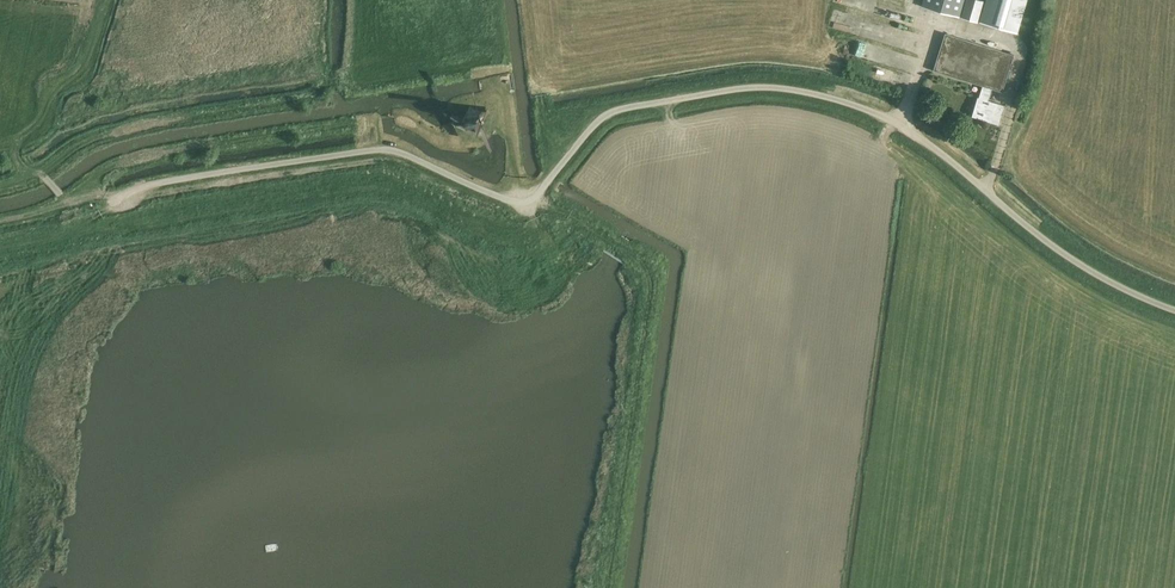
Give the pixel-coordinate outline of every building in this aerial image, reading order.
[(960,18),(964,0),(923,0),(921,6),(960,18)] [(978,22),(984,1),(980,0),(967,0),(962,18),(978,22)] [(979,23),(1018,35),(1028,0),(986,0),(979,23)] [(1014,55),(1003,51),(945,33),(937,59),(933,70),(983,86),(979,97),(978,97),(972,116),(973,115),(999,123),(998,125),(999,125),(1005,105),(988,100),(992,89),(1002,92),(1014,55)] [(470,107),(464,119),(462,123),(464,124),(478,131),(486,115),(470,107)]
